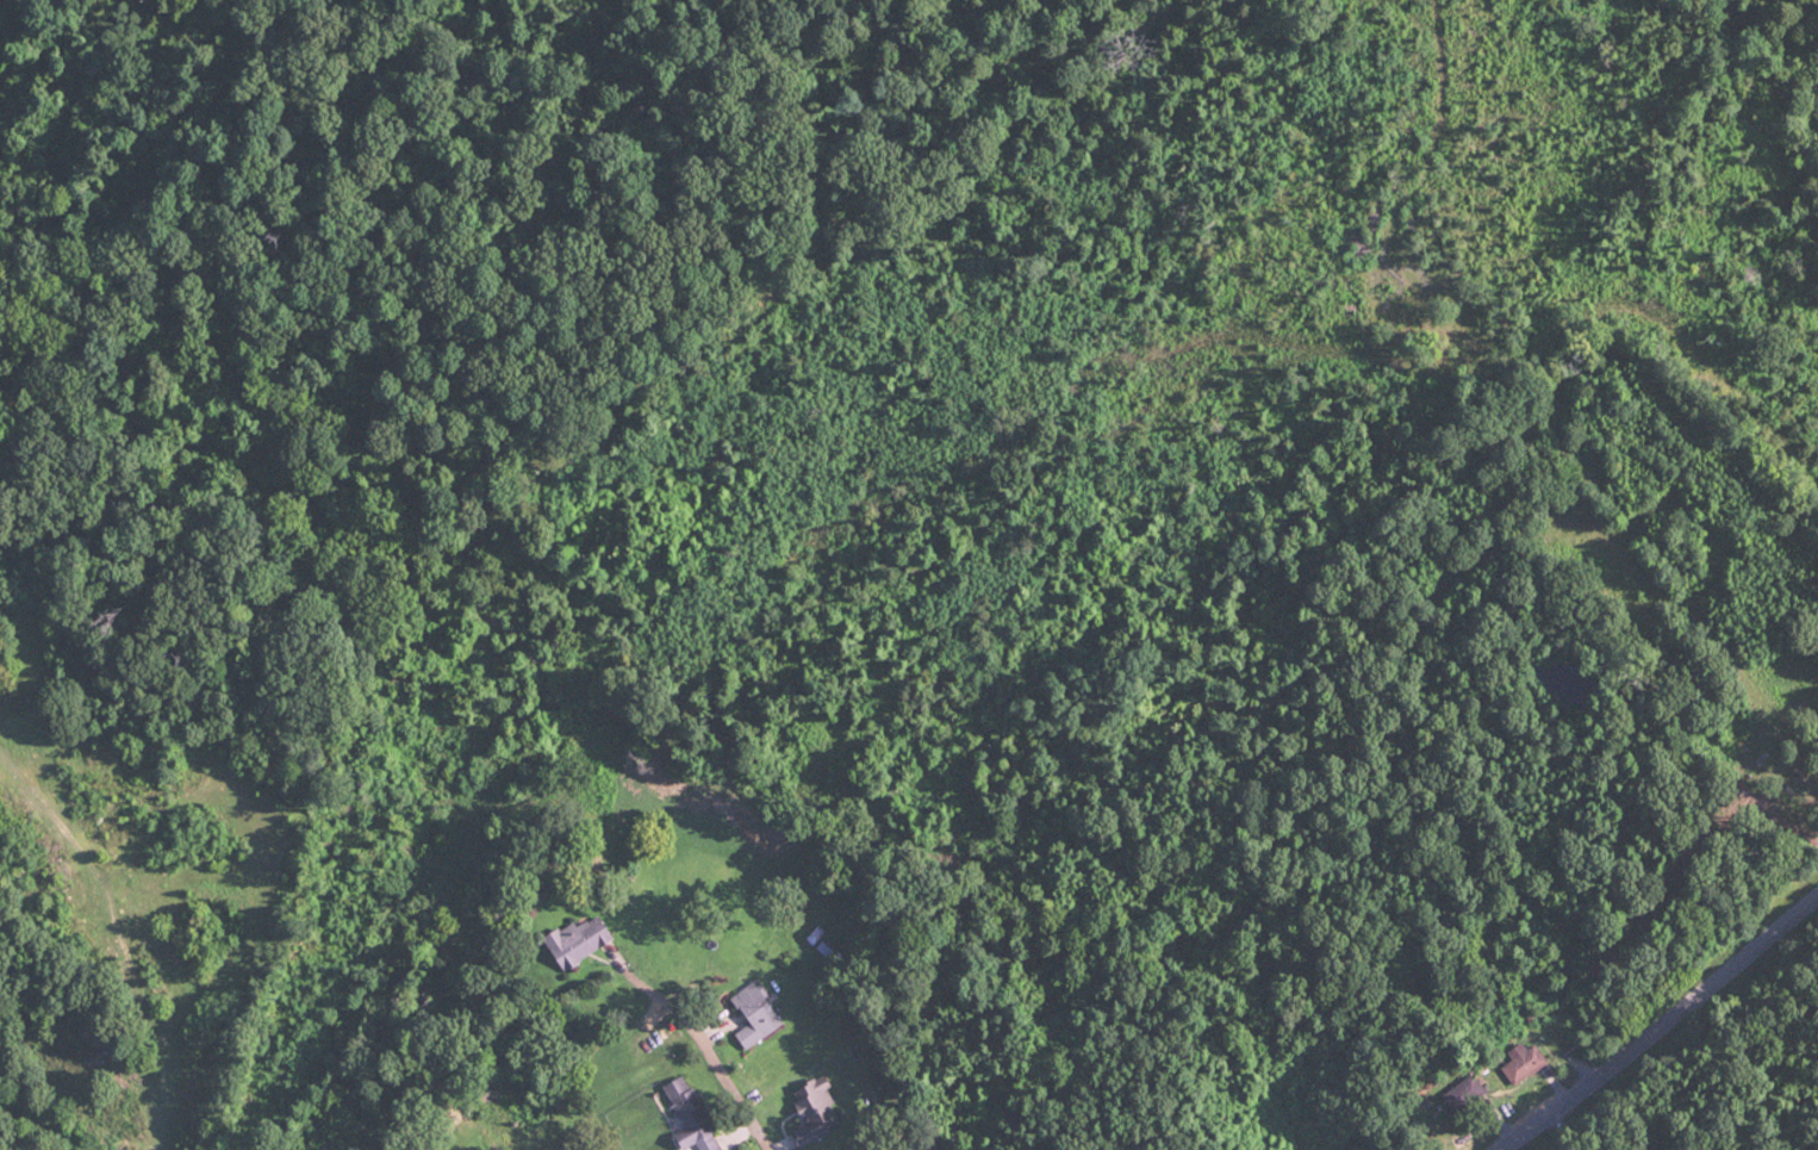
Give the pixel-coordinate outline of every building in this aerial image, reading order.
[(564,971),(614,940),(598,914),(577,927),(573,921),(544,939),(564,971)] [(731,996),(747,1024),(732,1033),(742,1049),(782,1025),(757,981),(731,996)] [(1511,1085),(1545,1062),(1533,1044),(1525,1049),(1521,1042),(1505,1053),(1510,1061),(1500,1068),(1511,1085)] [(1438,1098),(1451,1116),(1485,1092),(1471,1074),(1438,1098)] [(678,1132),(684,1147),(694,1143),(697,1149),(718,1149),(686,1075),(663,1085),(682,1131),(678,1132)]
